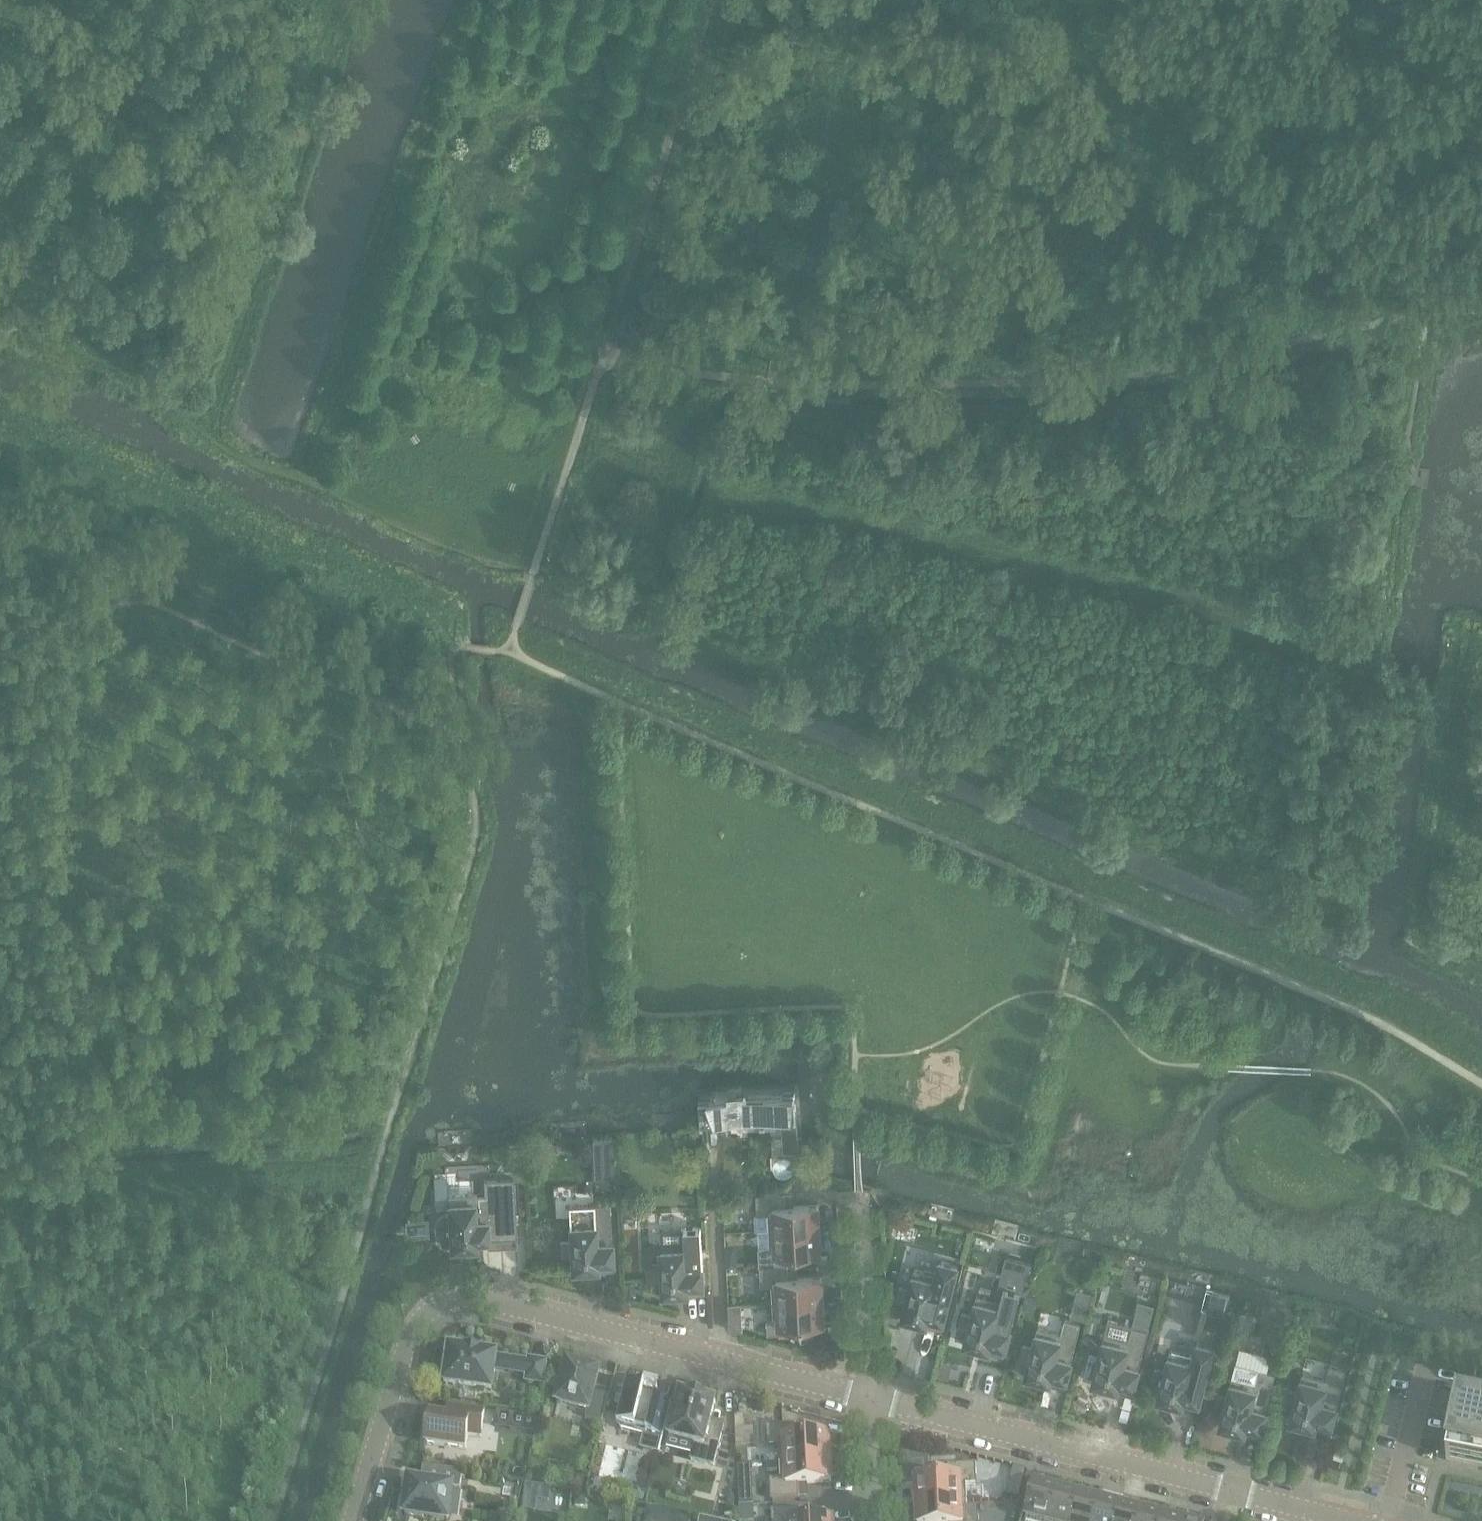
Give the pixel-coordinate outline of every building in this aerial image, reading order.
[(795,1088),(700,1094),(702,1120),(727,1118),(729,1123),(730,1122),(730,1118),(748,1117),(748,1121),(750,1121),(750,1117),(760,1116),(760,1120),(762,1120),(762,1116),(783,1115),(783,1119),(785,1119),(784,1114),(797,1113),(795,1088)] [(697,1134),(685,1135),(686,1153),(698,1152),(697,1134)] [(451,1244),(451,1248),(477,1247),(477,1240),(517,1238),(514,1178),(484,1180),(485,1194),(474,1195),(474,1194),(449,1195),(450,1219),(440,1220),(441,1234),(443,1244),(451,1244)] [(819,1228),(818,1205),(785,1207),(784,1193),(756,1194),(757,1214),(769,1214),(769,1230),(819,1228)] [(755,1199),(742,1199),(742,1212),(756,1211),(755,1199)] [(569,1206),(571,1241),(561,1242),(562,1256),(571,1256),(572,1271),(598,1269),(597,1262),(613,1262),(610,1204),(569,1206)] [(701,1227),(660,1229),(662,1265),(652,1265),(653,1280),(663,1279),(664,1294),(689,1293),(689,1286),(704,1285),(701,1227)] [(788,1266),(787,1253),(820,1251),(819,1228),(769,1230),(770,1247),(759,1248),(760,1267),(788,1266)] [(943,1321),(958,1265),(941,1261),(938,1275),(914,1269),(909,1290),(900,1287),(896,1301),(905,1304),(902,1318),(927,1324),(928,1318),(943,1321)] [(823,1300),(822,1277),(789,1278),(788,1266),(760,1267),(761,1286),(772,1286),(773,1302),(823,1300)] [(1019,1271),(1015,1287),(1025,1289),(1028,1274),(1019,1271)] [(635,1285),(625,1285),(625,1296),(636,1295),(635,1285)] [(1006,1348),(1020,1292),(1004,1287),(1000,1301),(977,1295),(971,1316),(962,1313),(959,1328),(968,1330),(964,1344),(989,1350),(991,1344),(1006,1348)] [(1025,1295),(1022,1307),(1034,1310),(1037,1298),(1025,1295)] [(824,1323),(823,1300),(773,1302),(774,1319),(767,1319),(768,1334),(791,1333),(791,1324),(824,1323)] [(729,1304),(730,1331),(743,1331),(741,1304),(729,1304)] [(1207,1313),(1203,1328),(1221,1332),(1225,1318),(1207,1313)] [(1067,1379),(1081,1323),(1065,1319),(1061,1333),(1037,1327),(1032,1348),(1023,1345),(1020,1360),(1029,1362),(1025,1376),(1050,1382),(1052,1376),(1067,1379)] [(1088,1319),(1085,1332),(1094,1334),(1097,1322),(1088,1319)] [(1134,1387),(1148,1331),(1132,1327),(1128,1340),(1105,1335),(1100,1355),(1090,1353),(1087,1367),(1096,1369),(1092,1383),(1117,1389),(1119,1383),(1134,1387)] [(1199,1403),(1213,1347),(1197,1343),(1193,1357),(1170,1351),(1165,1371),(1155,1369),(1152,1383),(1161,1385),(1157,1399),(1182,1406),(1184,1399),(1199,1403)] [(546,1363),(530,1361),(530,1363),(498,1358),(498,1356),(481,1354),(481,1353),(467,1351),(467,1352),(450,1349),(448,1360),(444,1359),(442,1374),(446,1374),(445,1385),(460,1387),(460,1388),(477,1391),(477,1390),(492,1392),(496,1368),(529,1372),(527,1381),(543,1384),(546,1363)] [(1275,1374),(1236,1363),(1227,1398),(1218,1395),(1214,1410),(1223,1412),(1220,1426),(1245,1432),(1246,1426),(1261,1430),(1275,1374)] [(558,1403),(588,1411),(586,1418),(603,1423),(610,1396),(594,1392),(599,1372),(568,1364),(558,1403)] [(1332,1425),(1346,1369),(1329,1365),(1326,1379),(1302,1373),(1297,1393),(1288,1391),(1284,1405),(1294,1407),(1290,1421),(1315,1428),(1316,1421),(1332,1425)] [(648,1384),(646,1384),(644,1384),(641,1383),(639,1382),(639,1383),(638,1388),(627,1385),(617,1424),(620,1425),(620,1426),(622,1430),(647,1436),(648,1433),(664,1437),(672,1403),(657,1399),(659,1392),(659,1391),(659,1390),(658,1389),(658,1388),(657,1387),(648,1384)] [(670,1437),(696,1444),(692,1460),(714,1466),(723,1432),(709,1428),(716,1402),(706,1399),(707,1397),(691,1393),(691,1395),(681,1393),(670,1437)] [(1459,1402),(1446,1461),(1481,1468),(1481,1407),(1459,1402)] [(482,1437),(485,1411),(461,1408),(460,1420),(430,1416),(426,1444),(467,1450),(469,1435),(482,1437)] [(513,1412),(510,1428),(535,1432),(538,1416),(513,1412)] [(831,1460),(830,1437),(797,1438),(796,1425),(768,1426),(769,1446),(780,1446),(781,1462),(831,1460)] [(832,1483),(831,1460),(781,1462),(782,1479),(770,1480),(771,1500),(800,1498),(799,1485),(832,1483)] [(967,1502),(966,1485),(977,1484),(976,1464),(948,1466),(949,1479),(916,1481),(917,1504),(967,1502)] [(463,1472),(424,1467),(422,1483),(410,1481),(405,1515),(449,1520),(453,1489),(461,1489),(463,1472)] [(574,1477),(572,1486),(585,1488),(587,1476),(579,1474),(574,1477)] [(1036,1484),(1031,1501),(1027,1500),(1022,1516),(1027,1517),(1026,1520),(1050,1520),(1057,1490),(1036,1484)] [(634,1488),(632,1496),(645,1500),(648,1488),(639,1485),(634,1488)] [(553,1490),(551,1504),(567,1506),(568,1492),(553,1490)] [(1057,1490),(1050,1520),(1072,1520),(1078,1495),(1057,1490)] [(576,1495),(576,1505),(582,1506),(586,1502),(587,1496),(576,1495)] [(1078,1495),(1072,1520),(1094,1520),(1099,1500),(1078,1495)] [(1099,1500),(1094,1520),(1116,1520),(1120,1506),(1099,1500)] [(979,1518),(968,1518),(967,1502),(917,1504),(918,1520),(979,1520),(979,1518)] [(752,1506),(742,1507),(742,1517),(749,1517),(752,1514),(752,1506)] [(1120,1506),(1116,1520),(1138,1520),(1141,1511),(1120,1506)] [(800,1509),(772,1510),(772,1520),(801,1520),(800,1509)] [(1141,1511),(1138,1520),(1161,1520),(1162,1516),(1141,1511)] [(679,1520),(688,1520),(689,1513),(680,1512),(679,1520)]
